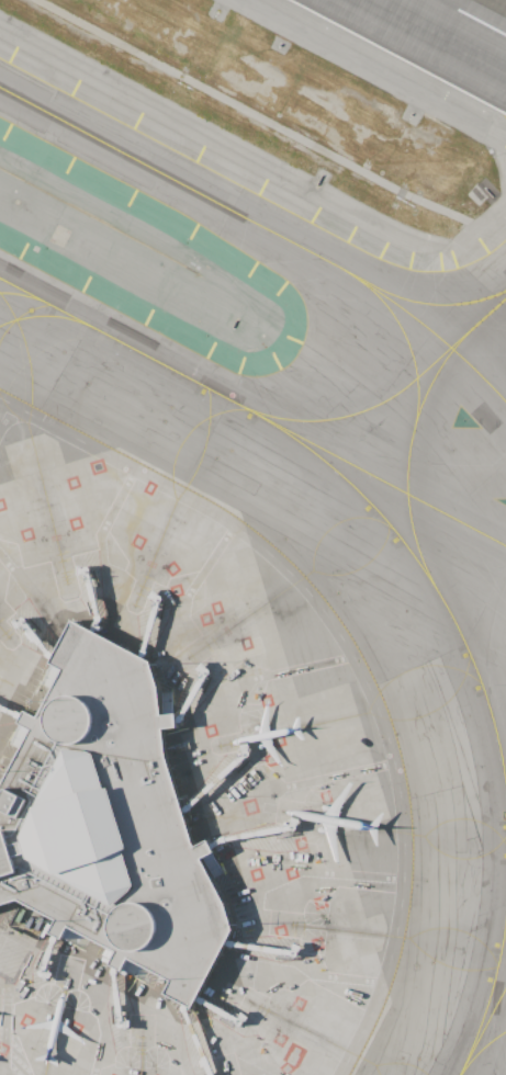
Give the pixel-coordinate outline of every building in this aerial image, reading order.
[(15,898),(0,903),(0,781),(60,668),(47,660),(69,619),(147,660),(156,687),(164,755),(193,851),(223,903),(230,929),(190,1006),(164,993),(170,980),(15,898)]
